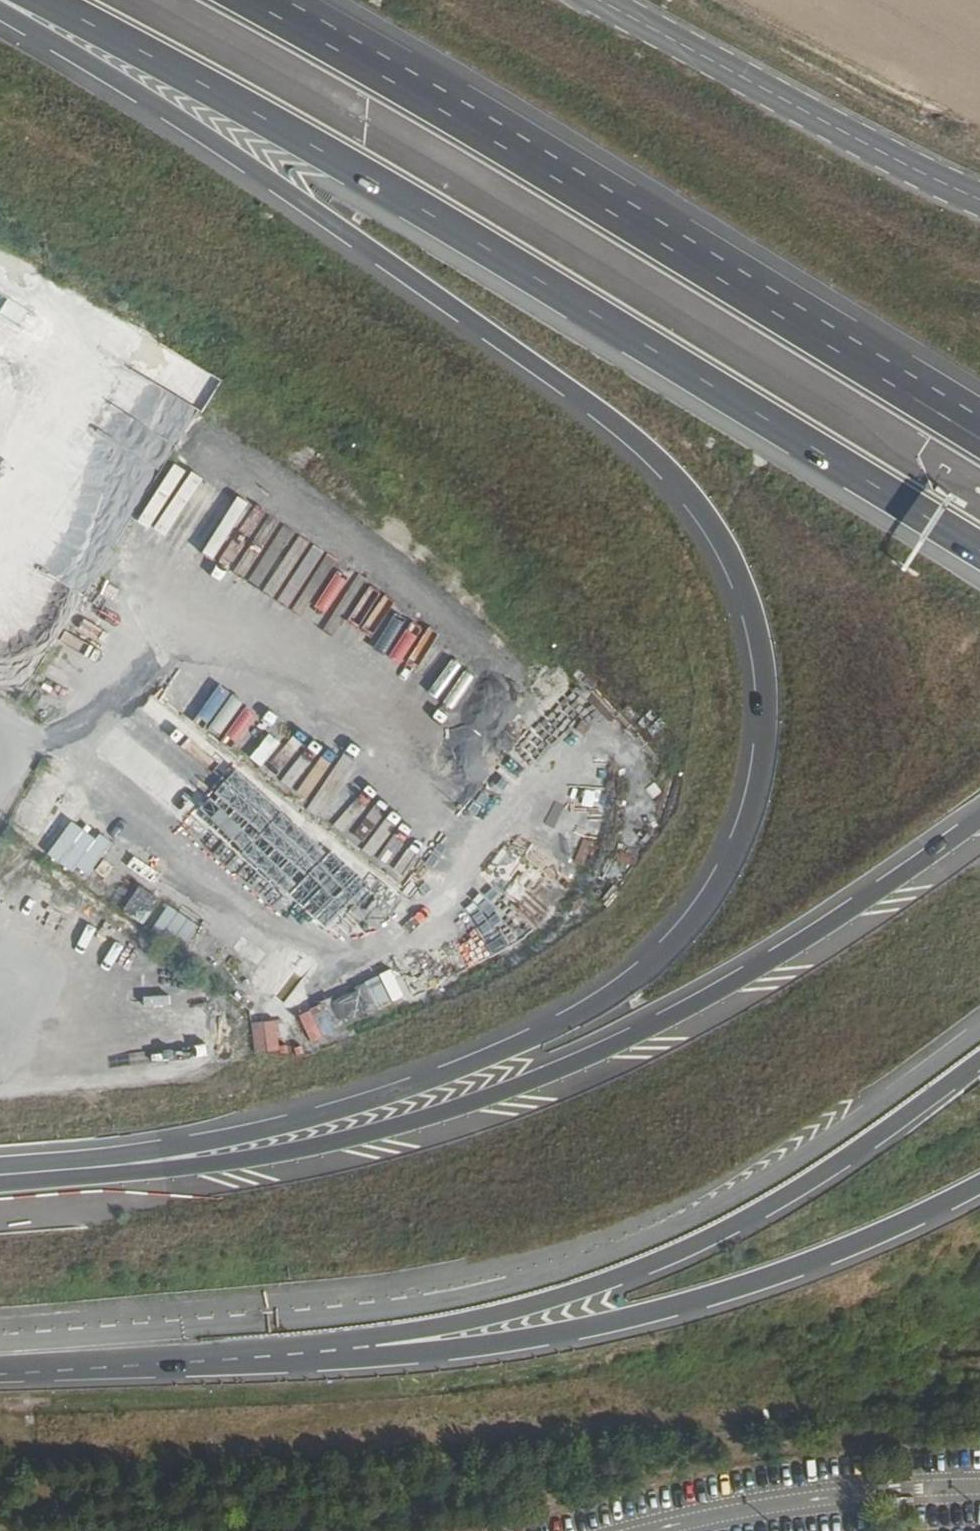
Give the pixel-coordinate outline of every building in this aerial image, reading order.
[(128,538),(161,554),(167,542),(134,526),(128,538)] [(230,772),(242,750),(214,736),(203,758),(230,772)] [(45,854),(84,881),(108,845),(69,818),(45,854)] [(117,904),(129,883),(118,876),(105,897),(117,904)] [(133,885),(120,913),(144,925),(157,896),(133,885)] [(165,904),(148,930),(180,950),(196,925),(165,904)] [(317,1033),(389,1002),(377,976),(305,1007),(317,1033)] [(277,1020),(252,1022),(255,1053),(280,1051),(277,1020)]
